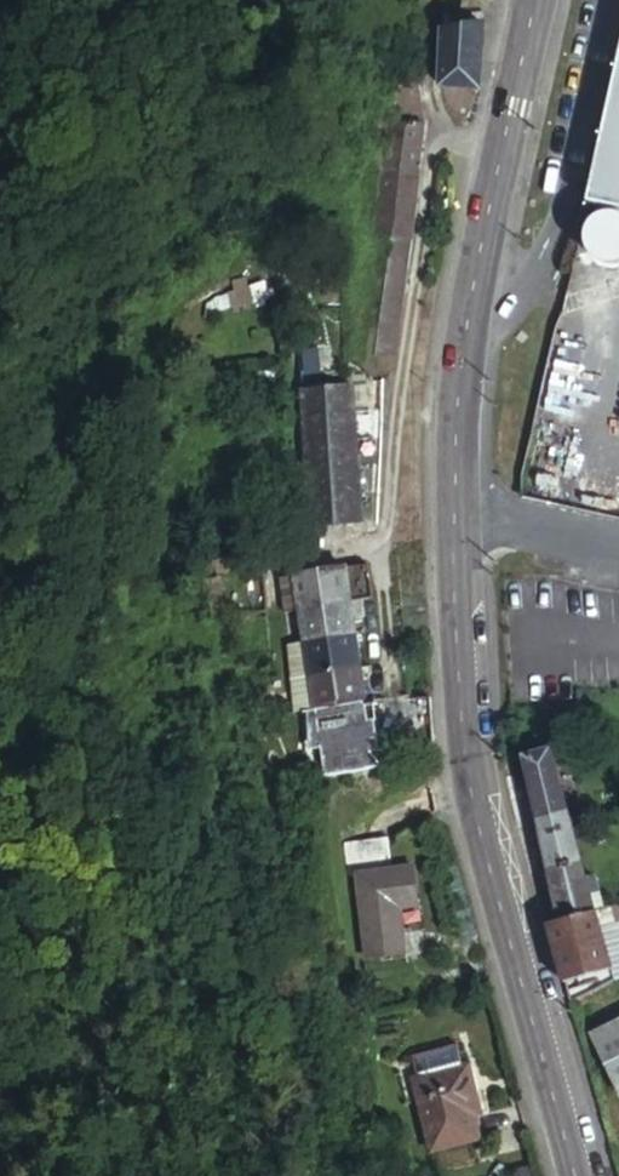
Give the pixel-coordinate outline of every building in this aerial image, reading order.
[(440,88),(477,89),(477,30),(444,32),(440,88)] [(410,241),(424,127),(419,125),(409,88),(390,89),(374,235),(410,241)] [(602,208),(618,212),(618,129),(602,208)] [(367,528),(356,378),(302,383),(315,533),(367,528)] [(306,613),(353,605),(376,602),(370,569),(301,581),(306,613)] [(359,639),(353,605),(306,613),(312,646),(359,639)] [(297,682),(365,672),(359,639),(312,646),(291,650),(297,682)] [(303,715),(324,712),(371,705),(365,672),(297,682),(303,715)] [(371,705),(324,712),(329,746),(377,738),(371,705)] [(335,778),(383,772),(377,738),(329,746),(335,778)] [(524,761),(537,820),(568,812),(552,756),(524,761)] [(537,820),(548,871),(583,863),(568,812),(537,820)] [(583,863),(548,871),(558,915),(559,920),(595,910),(583,863)] [(412,869),(355,873),(362,959),(401,955),(402,952),(398,922),(392,922),(391,909),(415,908),(412,869)] [(546,918),(564,983),(610,969),(599,927),(616,921),(611,906),(595,910),(559,920),(558,915),(546,918)] [(593,1038),(618,1092),(618,1025),(593,1038)] [(419,1081),(414,1082),(431,1153),(475,1143),(467,1110),(475,1109),(467,1070),(462,1071),(457,1050),(414,1060),(419,1081)]
